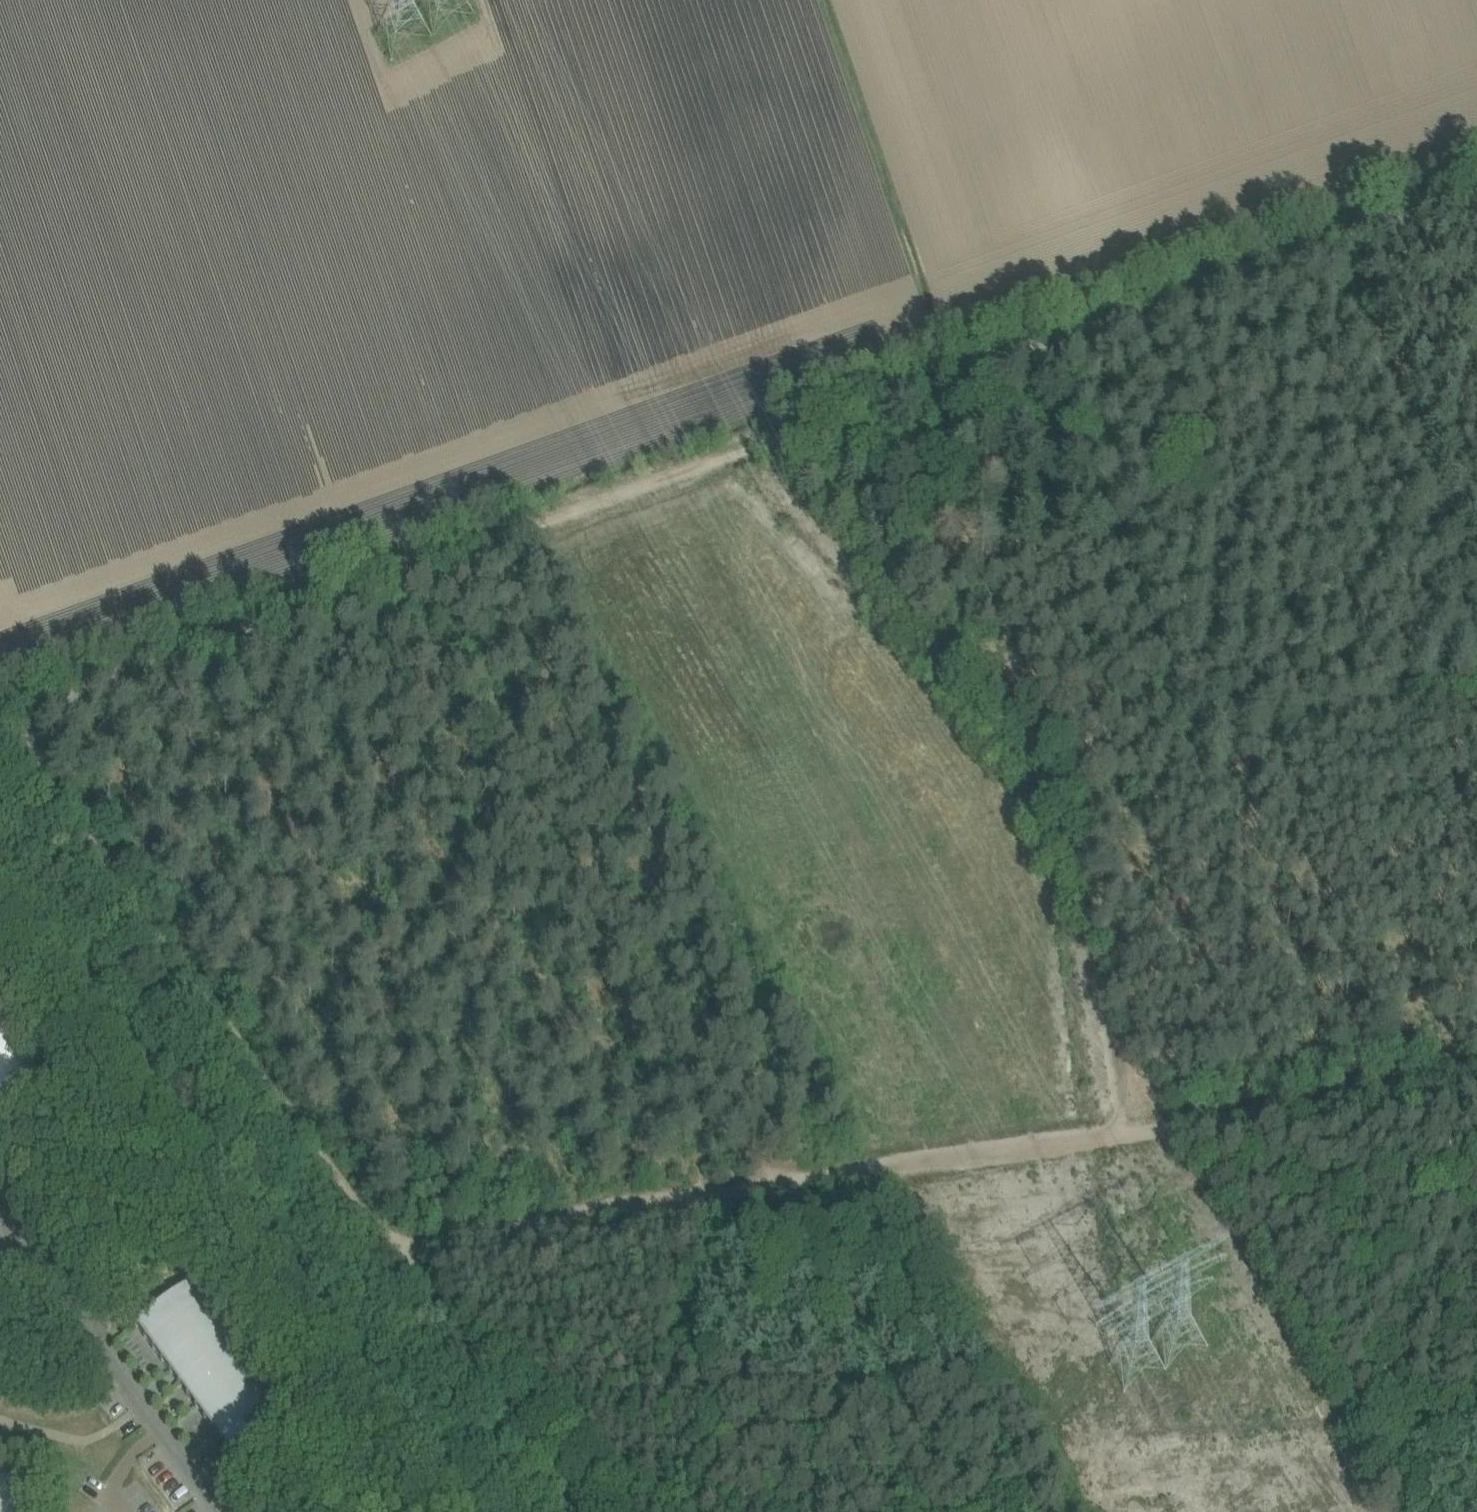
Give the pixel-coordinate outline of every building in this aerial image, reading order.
[(50,1090),(0,1022),(0,1127),(50,1090)] [(192,1283),(138,1323),(234,1452),(287,1412),(192,1283)] [(17,1481),(0,1480),(0,1511),(15,1511),(17,1481)]
